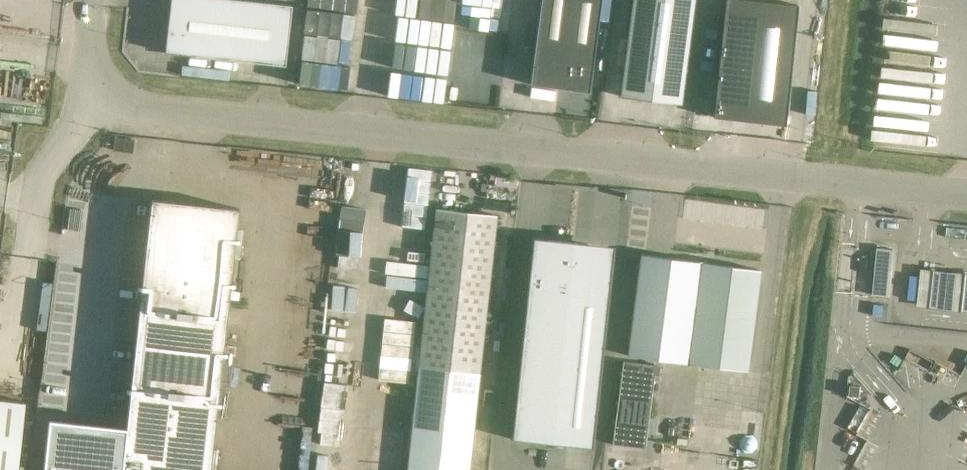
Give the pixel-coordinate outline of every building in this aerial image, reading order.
[(50,37),(53,0),(0,0),(0,31),(50,37)] [(291,6),(238,0),(171,0),(165,53),(285,65),(291,6)] [(529,85),(589,92),(601,0),(540,0),(529,85)] [(621,94),(621,96),(680,104),(693,0),(633,0),(621,94)] [(785,125),(798,5),(749,0),(726,0),(713,118),(785,125)] [(42,469),(210,469),(233,258),(236,228),(238,208),(150,199),(125,427),(102,424),(100,439),(46,433),(42,469)] [(407,469),(468,469),(479,374),(496,215),(436,209),(418,367),(407,469)] [(533,239),(511,439),(593,448),(610,287),(585,285),(590,245),(533,239)] [(894,249),(882,248),(877,296),(889,297),(894,249)] [(688,364),(701,262),(641,254),(635,305),(628,355),(688,364)] [(747,371),(760,270),(702,262),(689,364),(747,371)] [(964,310),(966,285),(966,276),(956,275),(954,296),(934,294),(936,272),(924,271),(921,305),(964,310)] [(624,361),(615,422),(648,426),(654,375),(659,376),(660,366),(655,365),(624,361)] [(851,385),(850,396),(860,396),(861,386),(851,385)] [(24,402),(0,399),(0,469),(17,469),(24,402)]
